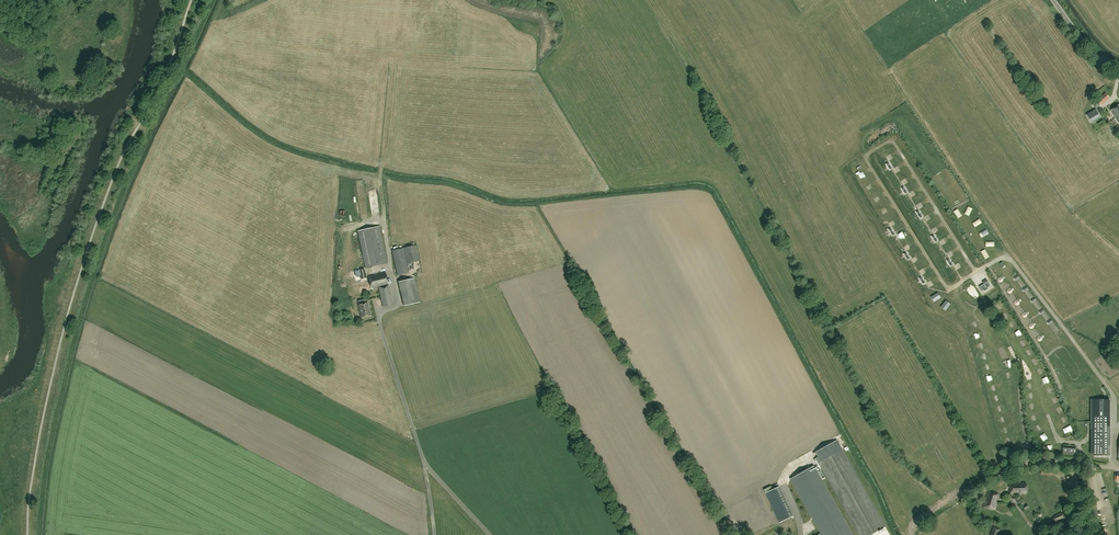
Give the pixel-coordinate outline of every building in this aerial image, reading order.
[(1101,105),(1110,98),(1105,93),(1097,100),(1101,105)] [(1118,115),(1118,105),(1110,110),(1115,118),(1118,115)] [(1093,111),(1086,115),(1091,123),(1101,117),(1096,109),(1093,111)] [(370,182),(370,197),(379,197),(378,182),(370,182)] [(365,268),(387,263),(380,226),(358,231),(365,268)] [(397,275),(408,273),(406,263),(420,261),(416,245),(392,250),(397,275)] [(392,297),(386,272),(369,276),(371,288),(378,286),(383,307),(392,304),(391,298),(392,297)] [(404,306),(420,302),(414,278),(399,282),(404,306)] [(982,291),(984,290),(987,287),(991,285),(988,281),(979,287),(982,291)] [(362,317),(371,315),(368,302),(359,305),(362,317)] [(1112,354),(1117,350),(1111,343),(1106,347),(1112,354)] [(1091,420),(1091,428),(1108,428),(1108,410),(1105,410),(1105,411),(1102,411),(1101,400),(1099,400),(1099,405),(1099,410),(1099,415),(1099,420),(1091,420)] [(1108,428),(1091,428),(1091,455),(1094,455),(1109,455),(1108,428)] [(859,534),(873,534),(872,533),(885,526),(837,440),(814,453),(859,534)] [(822,534),(852,534),(814,466),(790,479),(822,534)] [(1020,494),(1026,494),(1025,483),(1017,483),(1009,483),(1009,494),(1012,494),(1012,492),(1018,492),(1020,491),(1020,494)] [(779,523),(793,516),(779,486),(765,493),(779,523)] [(994,509),(996,502),(993,501),(995,495),(986,493),(981,508),(986,509),(987,506),(994,509)] [(1057,521),(1063,518),(1061,513),(1054,516),(1057,521)] [(1110,514),(1108,534),(1118,534),(1118,515),(1110,514)] [(1000,529),(994,527),(991,534),(992,534),(998,534),(1000,529)]
